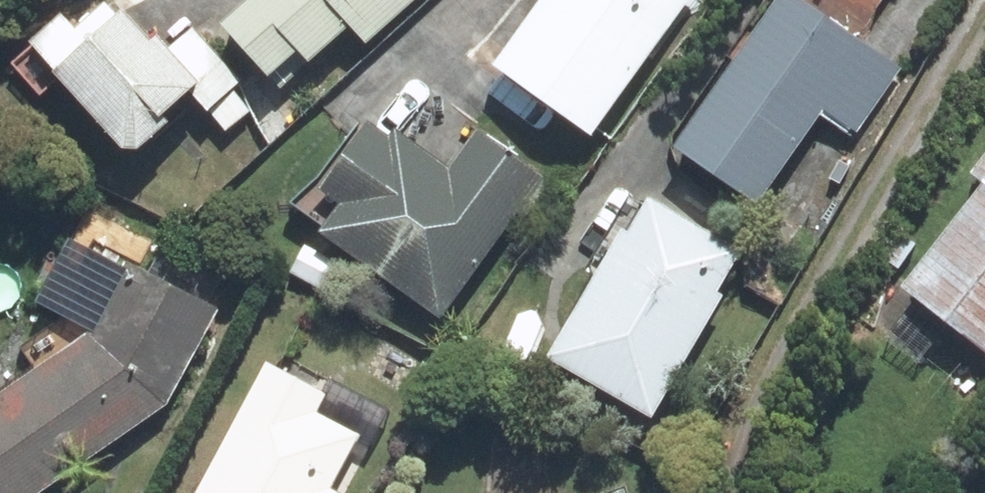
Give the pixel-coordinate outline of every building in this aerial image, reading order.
[(285,81),(353,21),(378,49),(434,0),(256,0),(231,22),(285,81)] [(501,66),(608,135),(694,0),(543,0),(501,66)] [(816,0),(784,0),(678,143),(762,205),(830,113),(867,140),(916,74),(816,0)] [(71,9),(38,40),(143,153),(195,105),(227,140),(272,98),(204,24),(172,53),(127,4),(94,34),(71,9)] [(453,166),(362,113),(302,218),(467,313),(553,165),(479,122),(453,166)] [(973,169),(984,179),(984,154),(973,169)] [(757,251),(671,194),(565,355),(651,412),(757,251)] [(920,285),(984,339),(984,207),(920,285)] [(220,302),(148,248),(100,337),(0,407),(0,479),(10,492),(47,492),(177,401),(220,302)] [(202,492),(354,492),(357,488),(339,479),(365,424),(324,405),(332,388),(267,357),(202,492)] [(537,492),(571,492),(567,482),(537,492)]
